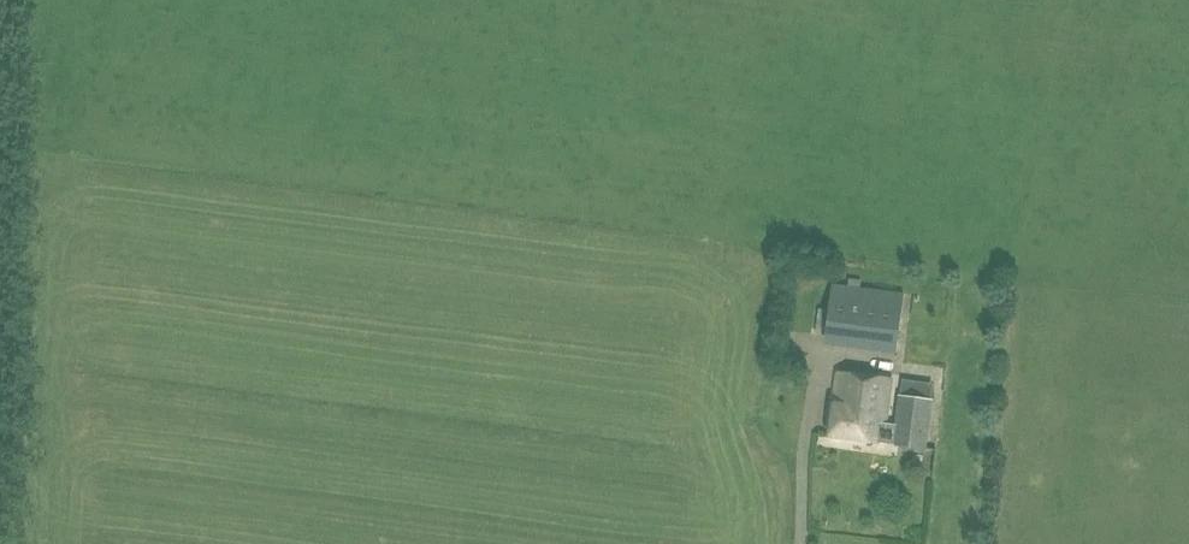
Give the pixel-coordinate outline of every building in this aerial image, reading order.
[(904,292),(832,284),(826,337),(844,339),(844,337),(898,343),(904,292)] [(837,373),(838,357),(817,356),(816,372),(837,373)] [(839,371),(830,436),(927,449),(933,401),(900,397),(896,426),(885,424),(892,378),(839,371)]
